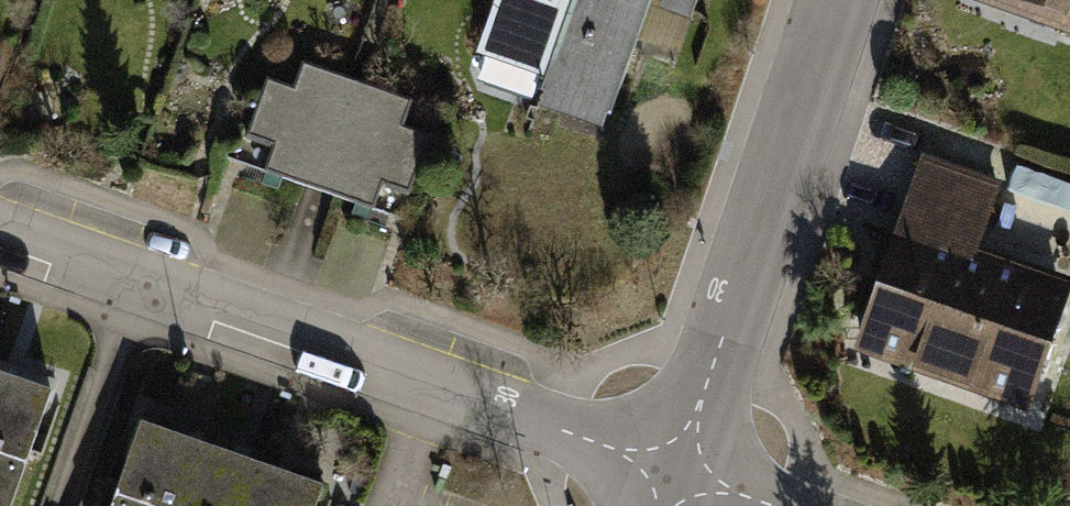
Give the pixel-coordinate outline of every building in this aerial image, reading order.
[(543,92),(575,0),(499,0),(485,40),(488,41),(475,79),(539,101),(543,92)] [(543,92),(611,115),(651,0),(575,0),(543,92)] [(969,1),(1069,37),(1069,0),(970,0),(969,1)] [(318,190),(361,83),(302,62),(293,87),(267,77),(247,135),(273,144),(263,171),(318,190)] [(361,83),(318,190),(374,210),(383,183),(410,193),(431,135),(403,125),(412,101),(361,83)] [(859,350),(1025,410),(1069,287),(1069,277),(983,245),(1005,184),(930,156),(886,277),(859,350)] [(56,389),(0,369),(0,505),(15,505),(56,389)] [(111,505),(320,505),(327,486),(141,421),(111,505)]
